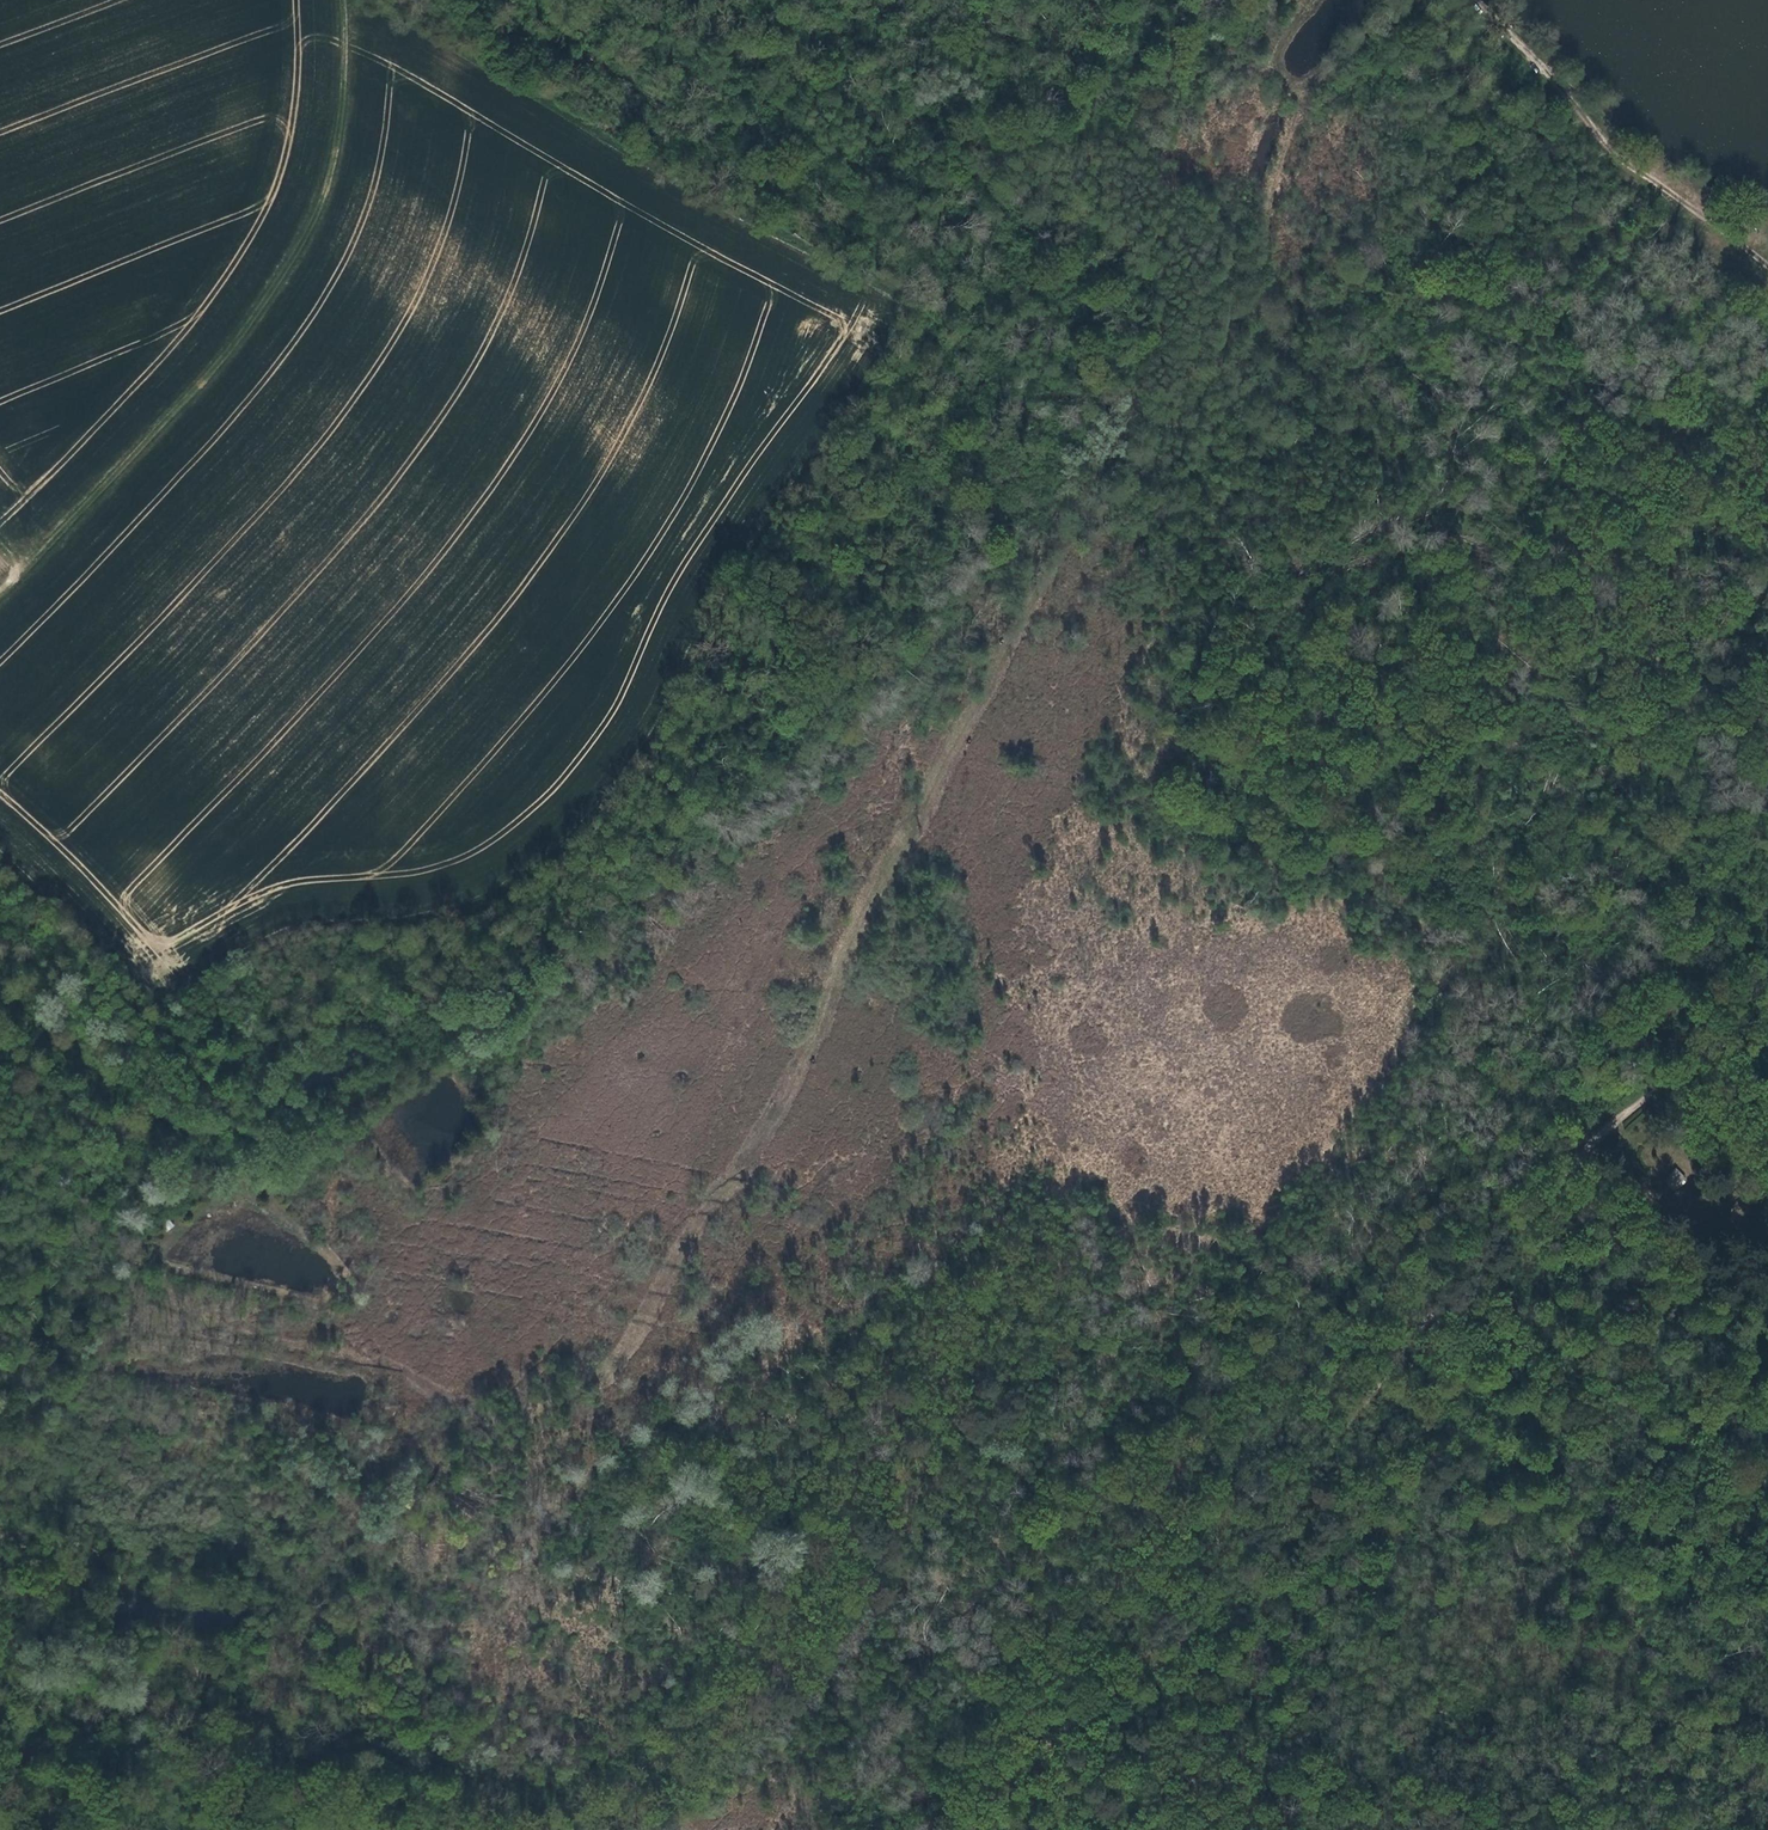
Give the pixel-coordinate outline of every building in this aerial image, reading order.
[(1686,1180),(1676,1168),(1661,1180),(1672,1192),(1686,1180)]
